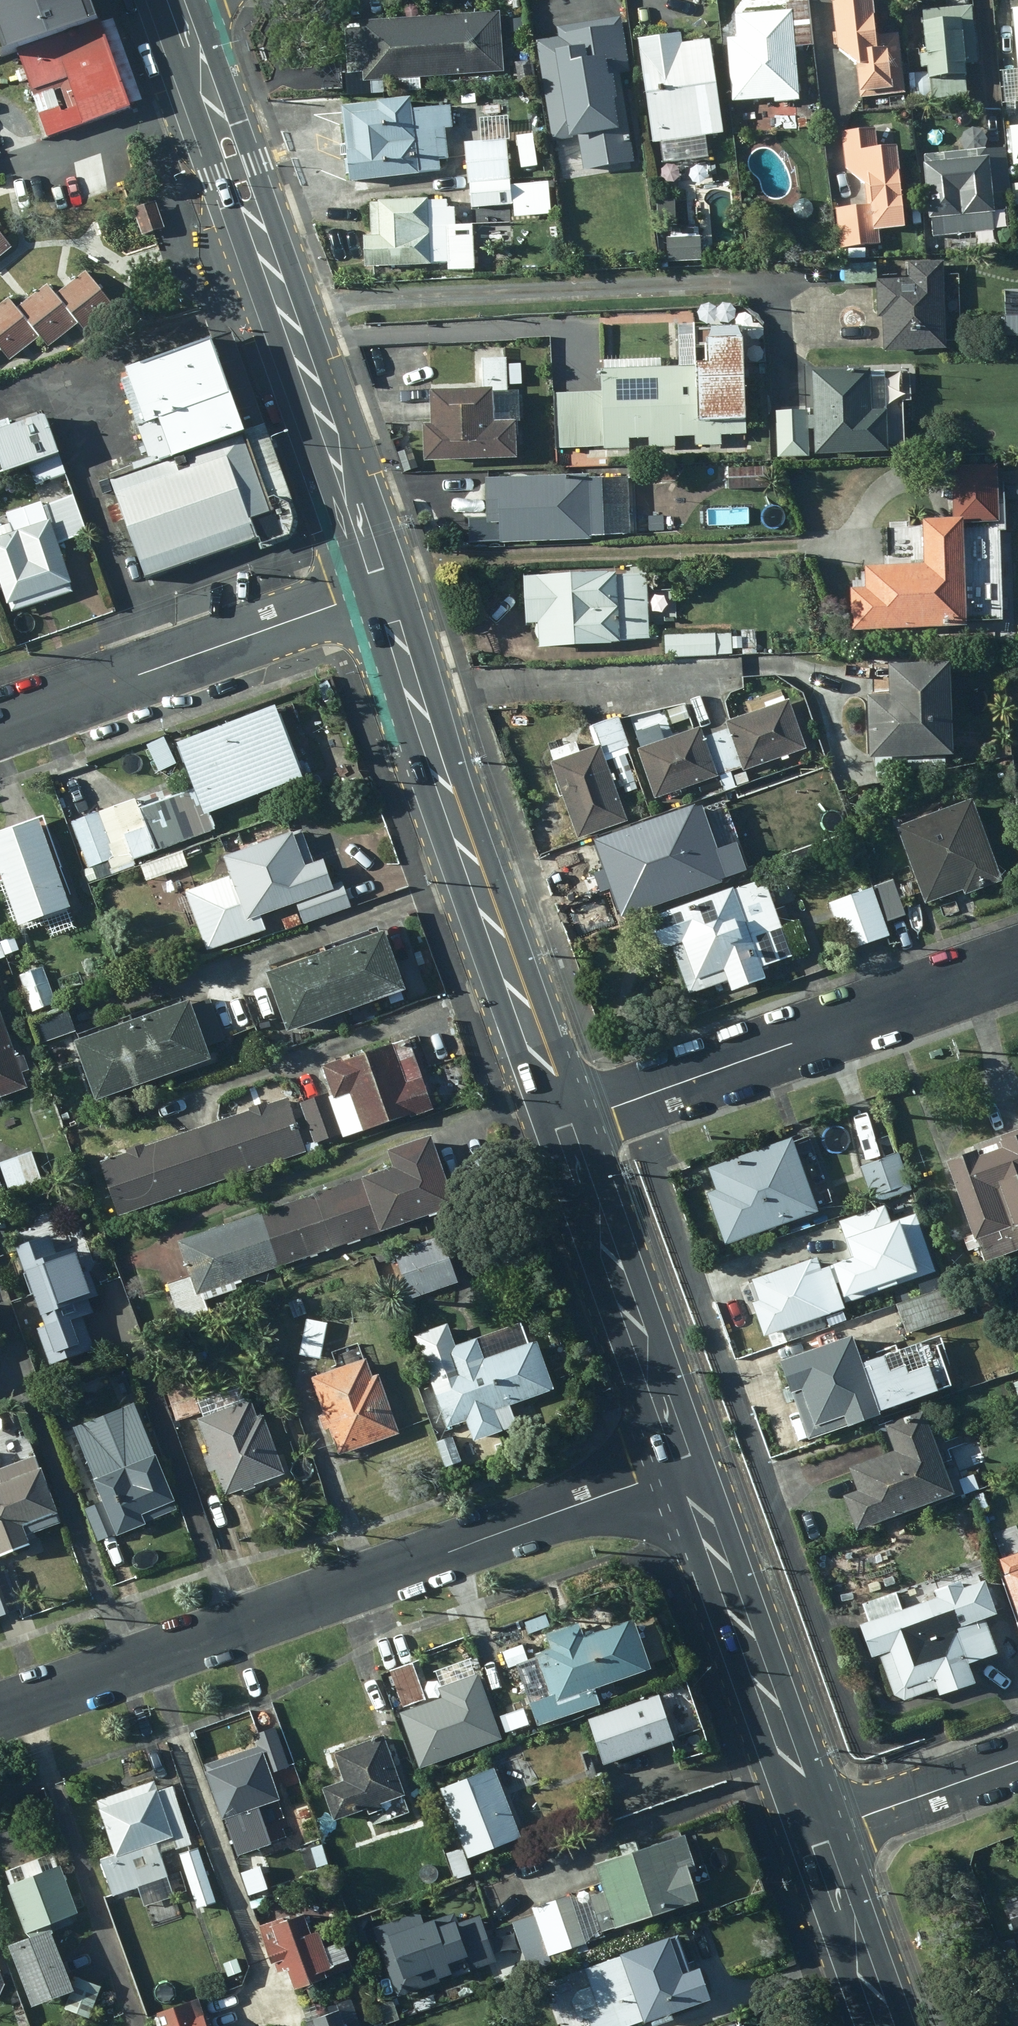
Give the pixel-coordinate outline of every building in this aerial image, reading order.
[(4,57),(85,29),(100,24),(91,0),(0,0),(0,46),(4,57)] [(727,102),(770,100),(794,98),(791,48),(809,45),(803,0),(794,1),(772,4),(773,12),(731,16),(732,39),(723,39),(727,102)] [(894,33),(869,36),(866,0),(824,0),(832,49),(852,67),(855,99),(901,94),(894,33)] [(917,12),(920,48),(971,43),(968,7),(917,12)] [(1007,10),(1014,88),(1017,88),(1017,9),(1007,10)] [(500,73),(496,14),(355,22),(355,28),(342,28),(344,72),(357,72),(357,81),(500,73)] [(110,20),(100,24),(130,112),(142,108),(110,20)] [(628,168),(609,21),(569,26),(572,45),(548,48),(559,129),(588,125),(590,139),(600,138),(603,160),(593,161),(595,172),(628,168)] [(130,112),(100,24),(85,29),(4,57),(34,145),(130,112)] [(676,32),(632,38),(646,142),(714,133),(702,43),(677,47),(676,32)] [(973,64),(971,43),(920,48),(920,56),(915,56),(916,69),(924,68),(927,107),(964,103),(961,64),(973,64)] [(405,110),(404,98),(385,100),(335,105),(335,107),(341,152),(339,152),(342,182),(412,176),(411,173),(433,171),(433,169),(433,163),(432,160),(436,159),(443,158),(440,129),(444,128),(448,127),(445,107),(445,106),(405,110)] [(1007,127),(1010,165),(1017,165),(1017,126),(1007,127)] [(897,227),(888,147),(872,149),(870,129),(837,133),(842,170),(860,185),(863,208),(833,212),(837,249),(875,244),(873,229),(897,227)] [(505,178),(502,139),(460,142),(465,210),(555,203),(553,174),(505,178)] [(1007,194),(1003,156),(917,165),(925,240),(991,233),(987,196),(1007,194)] [(1010,185),(1010,210),(1017,210),(1017,185),(1010,185)] [(422,202),(422,199),(380,201),(364,201),(366,238),(360,237),(361,268),(425,265),(424,264),(442,263),(442,265),(442,272),(505,269),(504,249),(469,251),(468,225),(451,226),(451,208),(443,209),(444,201),(423,202),(422,202)] [(164,231),(156,208),(132,216),(141,240),(164,231)] [(14,250),(0,233),(0,261),(14,250)] [(665,262),(698,260),(696,240),(663,242),(665,262)] [(939,350),(937,263),(905,263),(905,280),(874,281),(875,318),(879,318),(880,352),(939,350)] [(56,299),(77,326),(85,336),(116,312),(87,275),(56,299)] [(18,311),(39,340),(45,349),(77,326),(56,299),(50,288),(18,311)] [(18,311),(10,301),(0,308),(0,350),(1,351),(8,362),(39,340),(18,311)] [(701,307),(700,310),(700,312),(702,315),(703,317),(706,318),(708,318),(711,318),(713,317),(715,315),(716,313),(716,310),(716,308),(715,305),(713,303),(710,302),(707,302),(704,303),(702,305),(701,307)] [(720,307),(719,310),(720,313),(721,315),(723,317),(725,318),(727,319),(730,318),(732,317),(734,315),(735,313),(736,310),(735,308),(734,306),(732,304),(729,303),(726,302),(724,303),(721,305),(720,307)] [(738,322),(740,324),(742,325),(745,325),(747,324),(749,323),(751,320),(752,318),(752,315),(750,313),(749,311),(746,310),(743,310),(741,310),(739,311),(738,313),(737,315),(736,318),(737,320),(738,322)] [(748,338),(750,340),(752,340),(755,341),(757,340),(760,338),(761,336),(762,334),(762,331),(761,329),(759,327),(756,326),(754,325),(751,326),(749,327),(748,329),(747,331),(747,334),(747,336),(748,338)] [(739,422),(734,330),(688,332),(688,326),(673,326),(675,368),(601,372),(604,429),(739,422)] [(247,524),(254,543),(257,554),(287,543),(291,518),(227,339),(205,346),(224,397),(238,434),(268,516),(247,524)] [(751,355),(752,357),(755,358),(757,358),(760,357),(762,356),(763,353),(764,351),(764,348),(763,346),(761,344),(758,343),(756,343),(754,343),(751,344),(750,346),(749,348),(749,351),(749,353),(751,355)] [(135,430),(224,397),(205,346),(116,378),(135,430)] [(504,393),(503,359),(476,359),(477,390),(477,391),(421,392),(422,426),(422,427),(414,426),(415,463),(508,461),(507,424),(507,410),(512,409),(511,393),(504,393)] [(803,413),(772,414),(774,458),(804,457),(803,431),(808,432),(808,455),(879,453),(877,413),(864,413),(863,371),(807,373),(809,416),(803,416),(803,413)] [(224,397),(135,430),(148,467),(238,434),(224,397)] [(0,427),(0,431),(13,467),(54,451),(40,412),(0,427)] [(13,467),(0,431),(0,471),(13,467)] [(163,576),(254,543),(247,524),(268,516),(238,434),(148,467),(102,484),(140,585),(163,576)] [(844,591),(846,631),(959,628),(955,522),(993,520),(991,466),(950,468),(952,520),(919,521),(920,566),(863,568),(863,590),(844,591)] [(724,491),(762,491),(762,488),(762,469),(724,469),(724,488),(724,491)] [(582,481),(582,477),(479,481),(481,519),(481,525),(492,524),(493,546),(585,542),(585,536),(596,536),(625,535),(623,479),(582,481)] [(12,612),(75,591),(54,528),(17,540),(13,527),(0,531),(0,576),(12,612)] [(641,575),(518,579),(519,625),(534,624),(535,647),(614,644),(614,640),(643,639),(641,575)] [(712,628),(660,630),(662,658),(712,656),(712,628)] [(864,761),(945,758),(941,665),(882,667),(883,699),(861,699),(864,761)] [(723,731),(713,735),(726,771),(736,768),(738,772),(801,750),(783,703),(721,724),(723,731)] [(298,775),(274,713),(177,748),(200,811),(298,775)] [(601,764),(627,753),(614,717),(587,727),(594,745),(574,753),(570,744),(547,753),(548,763),(545,766),(574,842),(602,832),(624,823),(601,764)] [(712,776),(726,771),(713,735),(701,739),(698,730),(633,751),(651,799),(713,779),(712,776)] [(209,833),(192,790),(135,810),(151,853),(209,833)] [(964,801),(892,829),(921,904),(957,890),(960,898),(996,883),(964,801)] [(688,809),(587,845),(613,919),(719,882),(717,877),(736,870),(724,836),(708,842),(704,832),(697,835),(688,809)] [(112,857),(97,813),(69,823),(85,867),(112,857)] [(150,851),(141,827),(118,836),(126,860),(150,851)] [(37,828),(0,841),(0,857),(23,921),(66,906),(37,828)] [(71,853),(65,833),(50,838),(57,858),(71,853)] [(297,870),(286,838),(219,861),(224,877),(178,894),(200,953),(259,932),(253,918),(290,905),(297,926),(346,908),(337,884),(322,890),(313,865),(297,870)] [(183,852),(136,868),(142,885),(189,869),(183,852)] [(883,924),(904,915),(890,882),(870,891),(883,924)] [(747,886),(644,922),(655,953),(678,945),(691,984),(719,974),(726,992),(759,981),(755,968),(784,958),(760,888),(750,891),(747,886)] [(867,889),(825,905),(842,951),(884,935),(867,889)] [(337,1014),(397,994),(376,935),(317,955),(337,1014)] [(278,1034),(337,1014),(317,955),(258,975),(278,1034)] [(40,967),(16,976),(29,1013),(53,1006),(40,967)] [(201,1065),(180,1006),(122,1026),(143,1085),(201,1065)] [(63,1011),(23,1025),(32,1047),(71,1034),(63,1011)] [(143,1085),(122,1026),(65,1046),(86,1105),(143,1085)] [(0,1031),(0,1098),(21,1090),(16,1075),(25,1072),(19,1058),(10,1060),(0,1031)] [(406,1120),(428,1112),(403,1041),(349,1060),(347,1056),(324,1063),(325,1066),(317,1068),(329,1101),(344,1095),(357,1133),(404,1117),(406,1120)] [(323,1096),(296,1105),(310,1147),(337,1137),(323,1096)] [(244,1114),(191,1132),(208,1184),(298,1153),(280,1101),(262,1107),(261,1103),(243,1109),(244,1114)] [(114,1217),(208,1184),(191,1132),(140,1149),(140,1146),(122,1152),(122,1156),(96,1165),(114,1217)] [(940,1165),(968,1244),(970,1243),(978,1266),(1015,1252),(1016,1255),(1017,1254),(1017,1137),(940,1165)] [(811,1214),(785,1142),(702,1171),(710,1193),(703,1196),(721,1246),(811,1214)] [(388,1173),(363,1182),(379,1231),(447,1209),(425,1144),(383,1158),(388,1173)] [(7,1196),(38,1184),(28,1153),(0,1163),(0,1178),(7,1196)] [(896,1155),(858,1169),(870,1205),(909,1192),(896,1155)] [(363,1182),(305,1201),(321,1250),(379,1231),(363,1182)] [(260,1271),(321,1250),(305,1201),(243,1222),(260,1271)] [(191,1294),(260,1271),(243,1222),(174,1245),(191,1294)] [(438,1238),(390,1254),(406,1302),(454,1285),(438,1238)] [(51,1256),(45,1239),(10,1251),(18,1274),(13,1276),(29,1320),(35,1318),(39,1329),(35,1329),(45,1357),(48,1356),(51,1365),(91,1351),(79,1318),(88,1315),(84,1302),(93,1299),(84,1273),(75,1276),(69,1259),(73,1257),(71,1250),(51,1256)] [(760,1338),(840,1312),(839,1307),(854,1302),(846,1277),(830,1283),(829,1281),(814,1286),(812,1280),(817,1279),(812,1262),(746,1283),(754,1304),(749,1306),(760,1338)] [(970,1316),(958,1284),(895,1307),(907,1339),(970,1316)] [(297,1300),(286,1304),(291,1319),(303,1314),(297,1300)] [(323,1327),(303,1324),(297,1354),(317,1358),(323,1327)] [(442,1327),(410,1339),(441,1430),(461,1423),(468,1443),(511,1428),(505,1409),(549,1394),(532,1345),(480,1364),(472,1341),(450,1349),(442,1327)] [(855,1370),(844,1340),(773,1365),(785,1397),(795,1394),(809,1431),(837,1421),(840,1430),(932,1397),(924,1373),(904,1380),(901,1372),(885,1378),(879,1362),(855,1370)] [(307,1382),(334,1457),(394,1436),(373,1378),(367,1380),(361,1362),(307,1382)] [(250,1419),(244,1403),(192,1422),(219,1499),(279,1477),(258,1420),(250,1419)] [(948,1499),(918,1416),(880,1430),(889,1457),(845,1473),(852,1493),(840,1498),(852,1533),(948,1499)] [(62,1461),(79,1454),(66,1420),(49,1427),(62,1461)] [(460,1467),(450,1439),(432,1445),(442,1473),(460,1467)] [(135,1518),(168,1505),(141,1441),(83,1465),(91,1483),(88,1484),(97,1504),(80,1511),(94,1544),(109,1538),(110,1540),(139,1528),(135,1518)] [(49,1518),(26,1459),(0,1469),(0,1557),(22,1548),(15,1531),(49,1518)] [(1011,1557),(1014,1567),(997,1573),(1017,1634),(1017,1554),(1011,1557)] [(0,1575),(0,1622),(20,1614),(6,1573),(0,1575)] [(989,1620),(978,1585),(958,1592),(957,1586),(930,1593),(932,1603),(897,1613),(892,1596),(862,1605),(867,1623),(857,1627),(867,1661),(876,1659),(888,1699),(898,1704),(930,1693),(932,1701),(968,1689),(961,1668),(990,1658),(979,1624),(989,1620)] [(592,1688),(647,1669),(629,1619),(594,1631),(591,1622),(530,1644),(550,1703),(592,1688)] [(424,1704),(409,1665),(386,1673),(400,1713),(424,1704)] [(438,1701),(397,1716),(417,1770),(499,1741),(475,1677),(435,1692),(438,1701)] [(653,1699),(586,1722),(602,1767),(669,1744),(653,1699)] [(399,1793),(378,1732),(329,1749),(340,1780),(316,1788),(326,1818),(399,1793)] [(199,1770),(230,1851),(264,1838),(252,1806),(277,1796),(258,1748),(199,1770)] [(491,1773),(437,1794),(457,1846),(465,1867),(519,1846),(491,1773)] [(186,1842),(168,1784),(153,1788),(152,1786),(92,1805),(109,1852),(94,1858),(107,1894),(162,1876),(149,1841),(167,1835),(171,1848),(186,1842)] [(594,1929),(691,1897),(681,1868),(691,1865),(681,1835),(589,1864),(598,1891),(583,1896),(594,1929)] [(465,1867),(457,1846),(439,1853),(450,1879),(468,1872),(465,1867)] [(194,1847),(176,1853),(192,1906),(210,1900),(194,1847)] [(70,1912),(53,1864),(3,1881),(20,1929),(70,1912)] [(591,1938),(573,1889),(527,1907),(546,1955),(591,1938)] [(302,1931),(293,1908),(249,1926),(263,1960),(266,1960),(270,1969),(277,1967),(285,1985),(317,1973),(315,1969),(324,1965),(310,1927),(302,1931)] [(466,1969),(445,1912),(420,1921),(416,1910),(368,1927),(392,1995),(466,1969)] [(1006,1916),(1014,1940),(1017,1951),(1017,1912),(1006,1916)] [(58,1989),(36,1929),(4,1940),(26,2001),(58,1989)] [(585,2025),(620,2025),(703,1997),(692,1965),(676,1970),(664,1935),(581,1964),(598,2014),(583,2019),(585,2025)] [(346,1999),(305,2014),(307,2019),(287,2025),(357,2025),(346,1999)] [(196,2012),(189,2015),(183,2000),(150,2012),(156,2025),(201,2025),(196,2012)]
